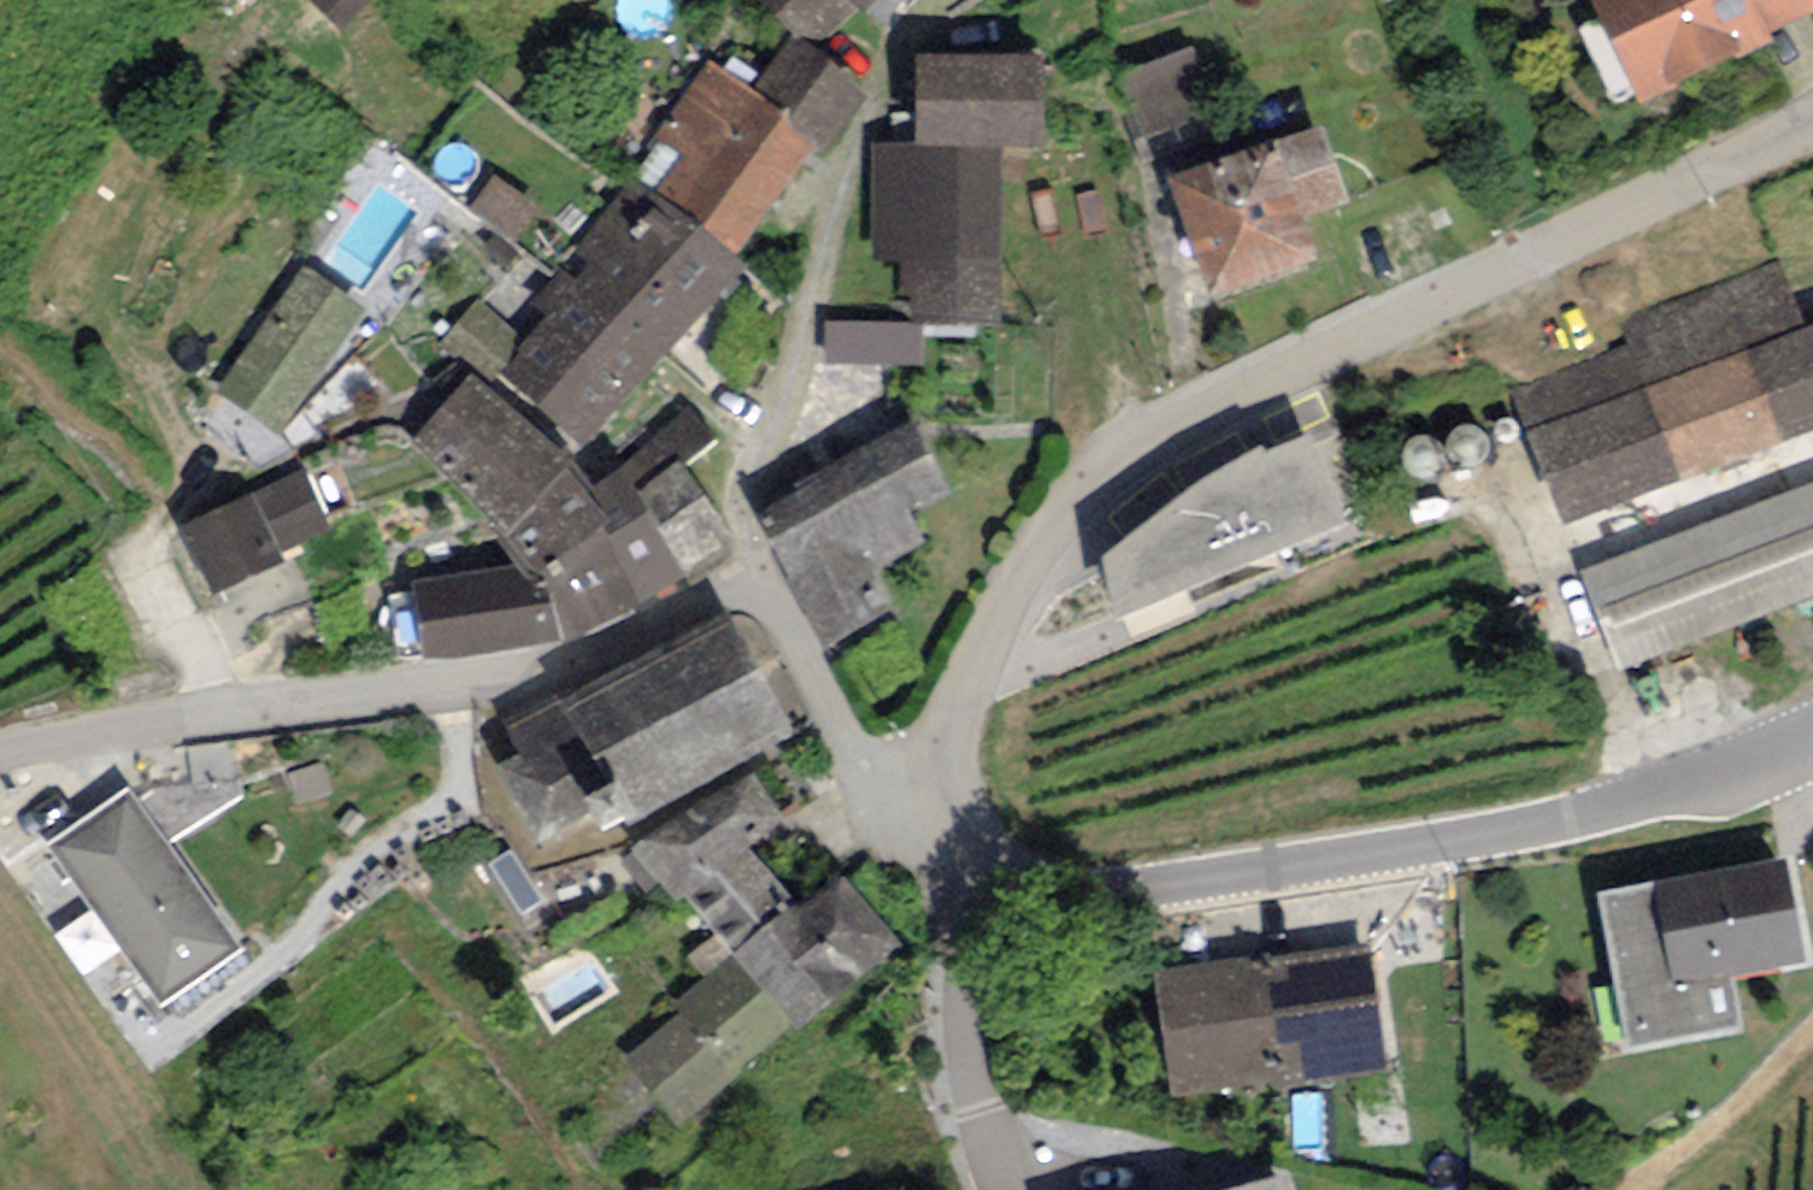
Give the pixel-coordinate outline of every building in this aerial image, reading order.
[(313,5),(355,35),(381,0),(317,0),(313,5)] [(850,0),(768,0),(808,48),(856,7),(850,0)] [(856,7),(860,13),(876,0),(850,0),(856,7)] [(1636,104),(1770,43),(1767,36),(1751,0),(1589,0),(1636,104)] [(1767,36),(1812,15),(1812,0),(1751,0),(1767,36)] [(872,93),(787,34),(744,95),(812,142),(806,152),(823,164),(872,93)] [(1194,43),(1113,73),(1140,143),(1220,112),(1194,43)] [(1043,52),(915,54),(917,146),(1002,146),(1044,145),(1043,52)] [(709,62),(631,179),(737,259),(806,152),(812,142),(744,95),(709,62)] [(1321,125),(1276,140),(1302,218),(1347,203),(1321,125)] [(1276,140),(1166,177),(1206,296),(1316,259),(1302,218),(1276,140)] [(922,322),(1002,322),(1002,146),(917,146),(873,146),(873,260),(899,260),(899,293),(912,293),(912,322),(922,322)] [(540,209),(495,175),(469,209),(514,243),(540,209)] [(737,259),(631,179),(558,275),(668,358),(741,262),(737,259)] [(1514,390),(1563,523),(1812,431),(1812,326),(1807,328),(1783,264),(1619,324),(1628,348),(1514,390)] [(368,314),(305,270),(219,392),(277,441),(368,314)] [(586,447),(668,358),(558,275),(531,306),(547,321),(528,341),(502,374),(586,447)] [(495,383),(502,374),(528,341),(476,300),(442,341),(495,383)] [(912,322),(823,320),(822,365),(921,367),(922,322),(912,322)] [(568,462),(471,373),(406,442),(503,531),(568,462)] [(691,406),(654,436),(680,468),(717,438),(691,406)] [(916,421),(792,484),(797,494),(756,515),(826,650),(902,611),(880,569),(926,546),(907,510),(951,487),(916,421)] [(1103,559),(1118,620),(1349,521),(1325,466),(1311,434),(1267,450),(1265,443),(1226,464),(1177,495),(1137,527),(1103,559)] [(654,436),(590,490),(614,519),(604,527),(641,603),(736,547),(680,468),(654,436)] [(559,641),(641,603),(604,527),(614,519),(590,490),(568,462),(503,531),(525,563),(530,592),(550,588),(559,641)] [(305,469),(252,493),(280,554),(333,530),(305,469)] [(1579,569),(1618,673),(1812,600),(1812,481),(1579,569)] [(252,493),(178,527),(210,598),(284,564),(280,554),(252,493)] [(530,592),(525,563),(413,580),(425,661),(559,641),(550,588),(530,592)] [(556,690),(502,720),(519,750),(489,767),(536,849),(595,816),(603,830),(624,818),(629,826),(797,731),(728,610),(563,703),(556,690)] [(748,767),(635,854),(674,904),(686,895),(749,847),(787,817),(748,767)] [(130,792),(51,846),(160,1003),(240,948),(130,792)] [(749,847),(686,895),(736,955),(800,906),(749,847)] [(1791,858),(1598,892),(1626,1053),(1741,1033),(1731,979),(1810,965),(1791,858)] [(903,951),(842,873),(800,906),(736,955),(790,1024),(797,1033),(903,951)] [(1388,1074),(1370,944),(1260,958),(1278,1088),(1388,1074)] [(676,1001),(684,1010),(624,1056),(679,1127),(745,1077),(736,1066),(790,1024),(736,955),(676,1001)] [(1171,1103),(1278,1088),(1260,958),(1153,973),(1171,1103)] [(1236,1189),(1296,1189),(1292,1175),(1236,1189)]
